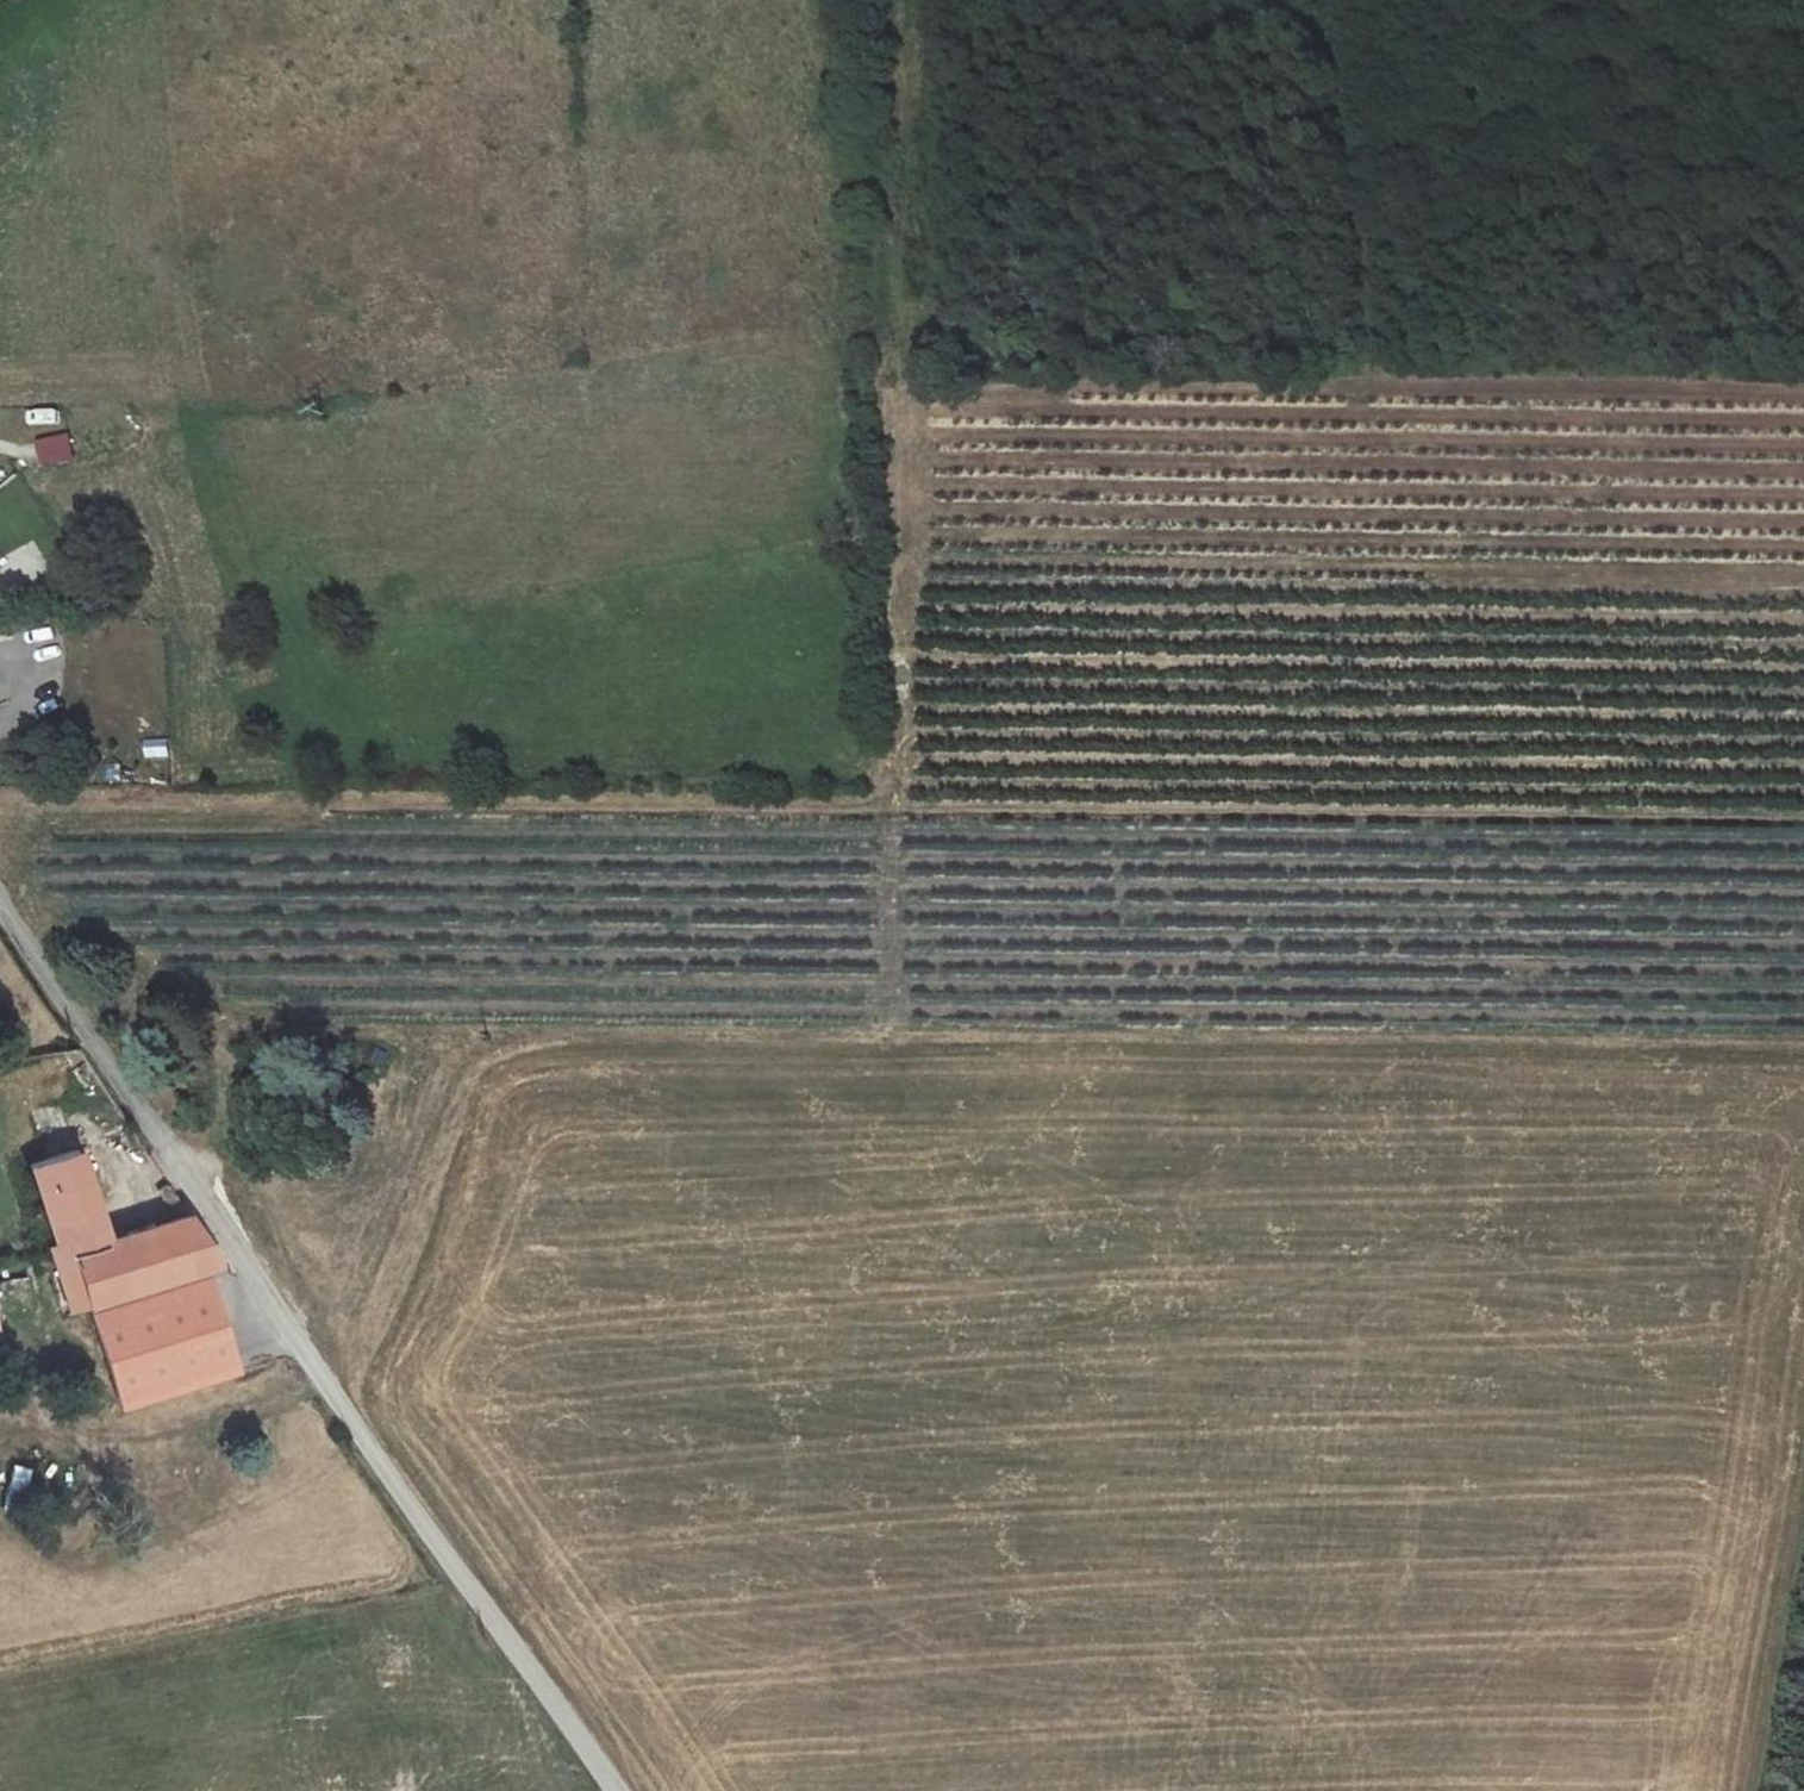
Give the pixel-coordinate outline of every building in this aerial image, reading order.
[(71,437),(36,444),(41,469),(76,463),(71,437)] [(47,1258),(64,1318),(86,1310),(96,1346),(107,1377),(225,1343),(204,1277),(224,1271),(187,1216),(94,1243),(47,1258)] [(86,1310),(64,1318),(73,1351),(96,1346),(86,1310)] [(225,1343),(107,1377),(118,1415),(238,1376),(225,1343)]
